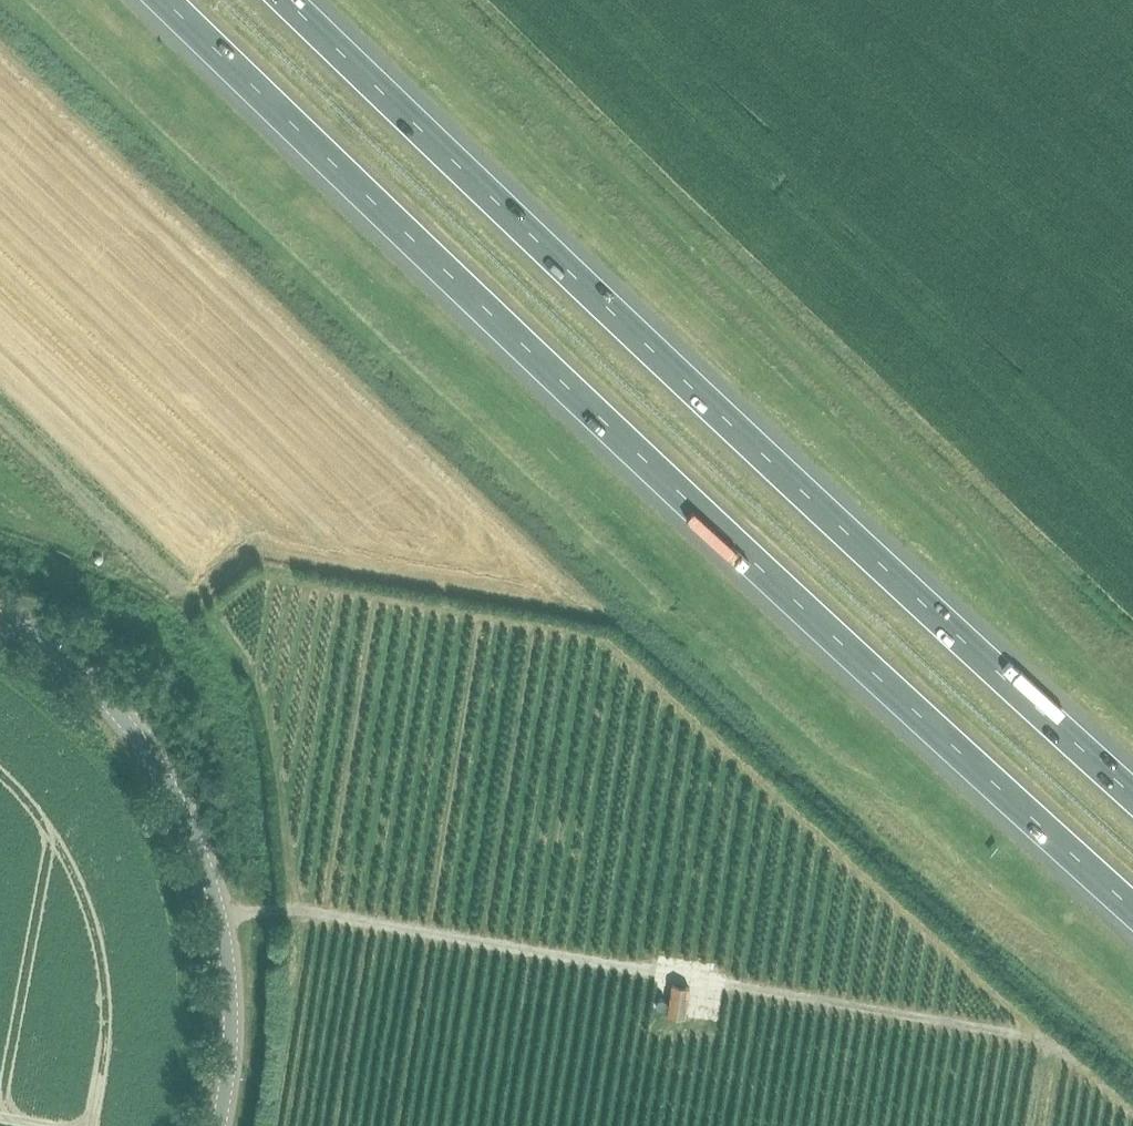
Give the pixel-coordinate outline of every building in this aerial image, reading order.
[(665,336),(658,345),(673,357),(680,349),(665,336)] [(672,983),(667,1013),(686,1016),(690,986),(672,983)]
